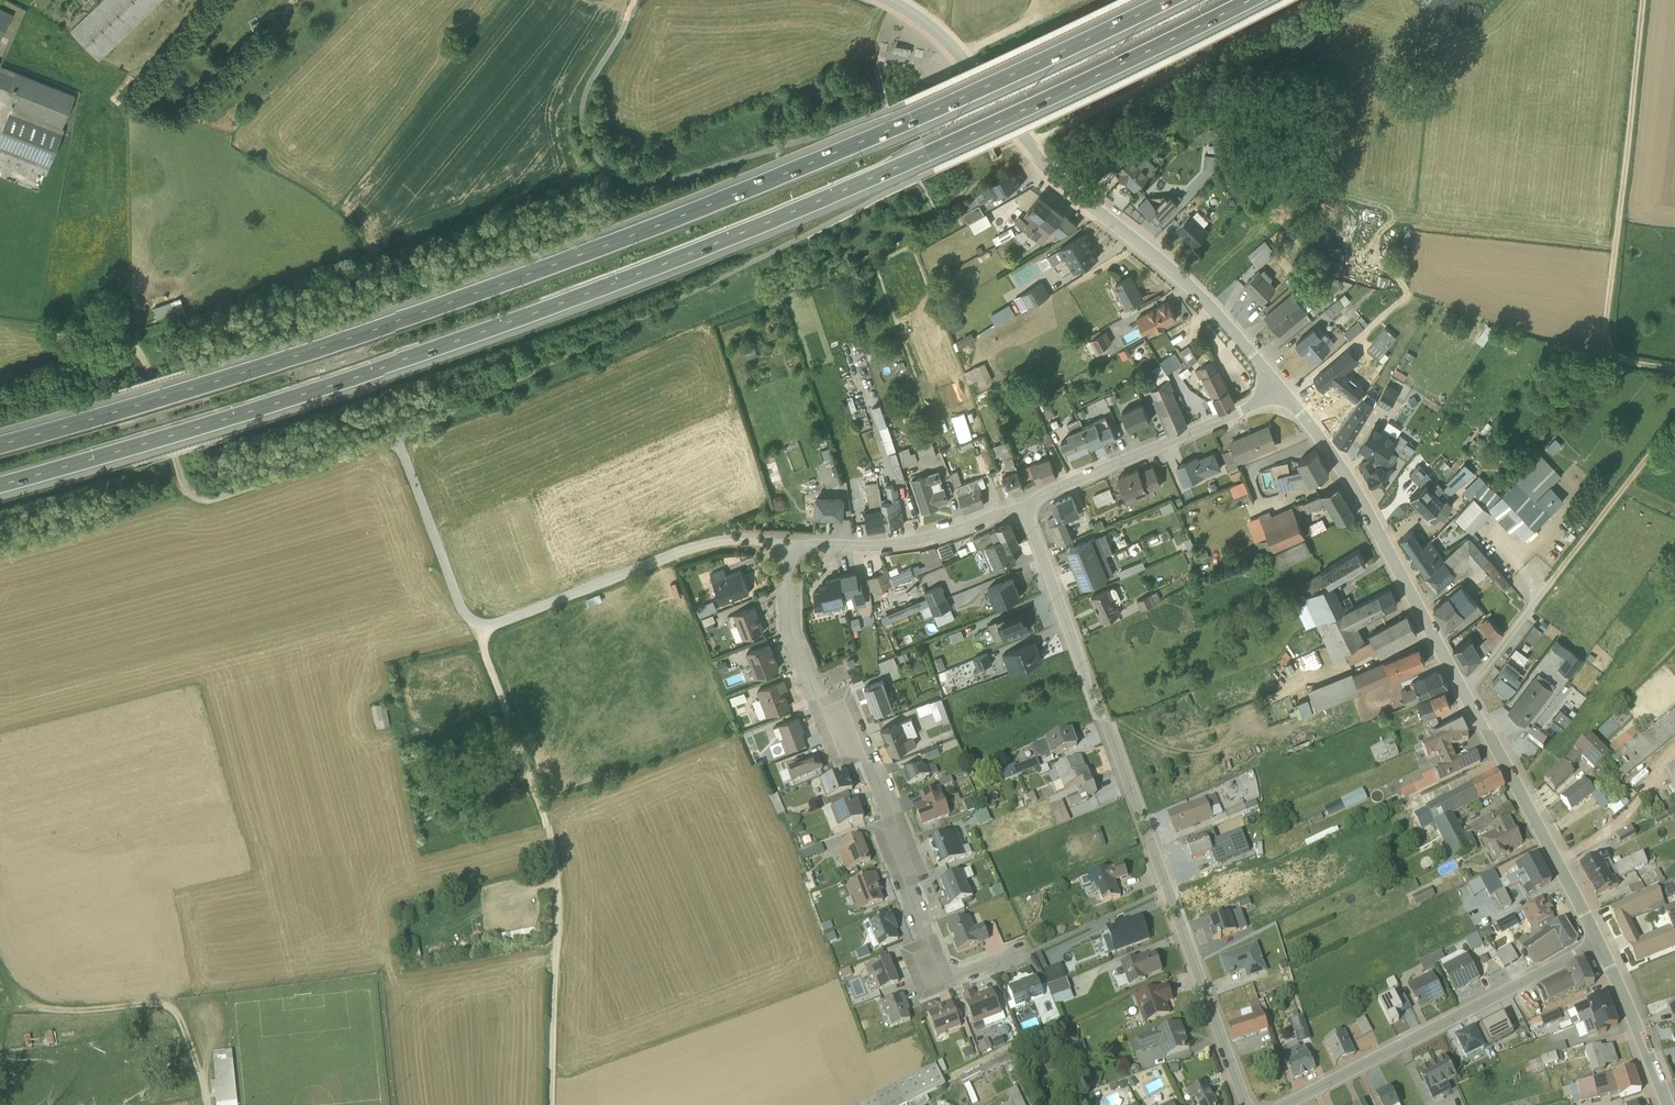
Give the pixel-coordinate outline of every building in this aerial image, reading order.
[(69,26),(96,57),(156,0),(96,0),(69,26)] [(12,9),(0,3),(0,33),(12,9)] [(9,88),(14,66),(0,60),(0,84),(9,88)] [(75,90),(14,66),(9,88),(16,91),(11,103),(61,123),(62,123),(75,90)] [(64,124),(62,123),(11,103),(0,131),(0,153),(45,171),(64,124)] [(1170,116),(1162,113),(1158,123),(1167,126),(1170,116)] [(990,143),(985,145),(989,154),(994,152),(990,143)] [(1150,158),(1139,147),(1133,152),(1131,150),(1116,168),(1127,179),(1134,186),(1150,169),(1145,163),(1150,158)] [(990,197),(1016,182),(1009,170),(986,183),(985,182),(971,190),(977,200),(988,193),(990,197)] [(1019,211),(1015,217),(1029,228),(1052,200),(1040,190),(1022,213),(1019,211)] [(1147,192),(1138,202),(1157,221),(1182,195),(1179,192),(1147,192)] [(1052,200),(1029,228),(1042,239),(1052,227),(1060,232),(1078,221),(1052,200)] [(968,219),(984,209),(979,201),(963,210),(968,219)] [(1208,218),(1197,207),(1192,212),(1190,210),(1176,225),(1195,243),(1209,229),(1203,223),(1208,218)] [(969,219),(975,229),(992,219),(986,209),(969,219)] [(1011,223),(992,234),(996,240),(1015,230),(1011,223)] [(1086,229),(1047,252),(1052,261),(1065,254),(1074,268),(1099,253),(1094,246),(1095,245),(1086,229)] [(1272,246),(1265,237),(1247,252),(1258,265),(1272,253),(1269,249),(1272,246)] [(989,248),(978,254),(981,259),(991,253),(989,248)] [(1262,264),(1244,283),(1250,289),(1252,287),(1262,298),(1276,284),(1269,278),(1273,275),(1262,264)] [(1241,275),(1246,279),(1254,271),(1249,267),(1241,275)] [(1129,273),(1112,281),(1124,304),(1120,306),(1122,312),(1130,308),(1129,306),(1136,303),(1134,299),(1141,295),(1129,273)] [(1390,275),(1380,273),(1378,282),(1388,284),(1390,275)] [(1014,295),(1021,307),(1049,291),(1042,278),(1014,295)] [(1307,307),(1312,303),(1297,286),(1293,290),(1291,289),(1263,313),(1279,332),(1308,308),(1307,307)] [(1324,307),(1331,314),(1344,303),(1344,302),(1350,298),(1344,291),(1338,296),(1338,295),(1324,307)] [(179,294),(152,304),(157,316),(183,305),(179,294)] [(1160,302),(1136,315),(1143,328),(1149,325),(1151,328),(1176,315),(1167,298),(1165,299),(1160,301),(1160,302)] [(1010,299),(990,309),(996,321),(1016,310),(1010,299)] [(1343,329),(1349,336),(1367,321),(1361,313),(1357,316),(1357,317),(1343,329)] [(1305,350),(1327,332),(1318,322),(1315,325),(1313,324),(1295,340),(1302,349),(1303,348),(1305,350)] [(1384,325),(1366,347),(1378,356),(1395,334),(1384,325)] [(972,327),(957,336),(961,343),(976,334),(972,327)] [(1106,327),(1085,338),(1091,349),(1112,338),(1106,327)] [(1327,332),(1305,350),(1312,360),(1330,345),(1329,344),(1333,340),(1330,336),(1330,335),(1327,332)] [(1193,339),(1178,348),(1187,363),(1192,360),(1194,363),(1201,359),(1199,356),(1198,356),(1193,348),(1197,346),(1193,339)] [(1119,349),(1123,356),(1132,351),(1127,344),(1119,349)] [(1362,393),(1366,388),(1344,370),(1358,357),(1348,346),(1313,376),(1323,387),(1332,379),(1355,397),(1358,398),(1362,393)] [(1182,360),(1174,348),(1159,357),(1167,369),(1182,360)] [(1408,357),(1403,355),(1398,364),(1403,366),(1408,357)] [(1212,357),(1195,366),(1199,374),(1201,374),(1212,394),(1227,386),(1212,357)] [(985,358),(964,369),(968,379),(978,375),(981,381),(991,377),(992,378),(993,377),(985,358)] [(1168,430),(1187,421),(1172,386),(1172,385),(1173,384),(1169,375),(1170,374),(1161,360),(1150,367),(1158,380),(1150,386),(1154,395),(1152,395),(1168,430)] [(1406,372),(1396,366),(1393,371),(1403,377),(1406,372)] [(1399,388),(1386,380),(1375,397),(1388,405),(1399,388)] [(1310,393),(1316,407),(1336,399),(1330,385),(1310,393)] [(975,393),(978,401),(991,396),(987,386),(975,393)] [(1219,406),(1220,408),(1234,401),(1227,387),(1212,394),(1213,395),(1207,398),(1213,409),(1219,406)] [(1118,397),(1115,389),(1106,393),(1109,401),(1118,397)] [(846,394),(851,407),(857,405),(852,392),(846,394)] [(1418,399),(1414,392),(1408,396),(1412,403),(1418,399)] [(1346,444),(1373,400),(1362,393),(1358,398),(1332,433),(1346,444)] [(1142,398),(1122,407),(1127,419),(1130,425),(1134,423),(1150,416),(1142,398)] [(887,421),(880,400),(872,403),(879,424),(887,421)] [(1084,405),(1077,408),(1080,415),(1087,412),(1084,405)] [(855,415),(858,427),(871,423),(867,412),(855,415)] [(1091,443),(1115,433),(1106,412),(1082,422),(1091,443)] [(1067,453),(1091,443),(1078,414),(1067,419),(1070,427),(1067,429),(1068,433),(1060,436),(1067,453)] [(1401,426),(1388,418),(1383,425),(1373,419),(1357,445),(1366,451),(1366,450),(1372,455),(1359,462),(1363,470),(1381,460),(1398,435),(1396,434),(1401,426)] [(897,478),(905,475),(887,422),(887,421),(879,424),(891,461),(897,478)] [(1229,439),(1238,459),(1276,443),(1267,423),(1229,439)] [(1048,429),(1042,431),(1047,441),(1052,439),(1048,429)] [(825,430),(815,433),(818,444),(823,442),(823,443),(828,441),(825,430)] [(915,437),(921,456),(936,451),(930,431),(915,437)] [(1407,457),(1416,443),(1400,432),(1381,460),(1363,470),(1366,475),(1367,474),(1372,482),(1378,479),(1379,480),(1389,475),(1389,473),(1392,466),(1391,464),(1399,451),(1407,457)] [(1562,442),(1555,435),(1546,445),(1553,452),(1562,442)] [(1008,481),(1012,489),(1022,485),(1025,484),(1007,437),(991,442),(995,453),(996,453),(1000,451),(1002,455),(1003,455),(1006,461),(1004,463),(1006,469),(1001,471),(1006,482),(1008,481)] [(829,443),(820,446),(823,456),(825,460),(834,457),(829,443)] [(909,444),(896,448),(901,462),(918,457),(915,448),(911,449),(909,444)] [(1238,465),(1231,446),(1222,449),(1230,469),(1238,465)] [(1309,481),(1328,470),(1315,447),(1296,459),(1300,466),(1277,471),(1280,487),(1302,482),(1308,479),(1309,481)] [(1465,459),(1471,453),(1465,447),(1450,463),(1440,453),(1432,462),(1441,473),(1436,478),(1419,461),(1409,470),(1421,483),(1409,493),(1420,504),(1465,459)] [(1183,481),(1221,466),(1214,448),(1198,454),(1198,453),(1175,462),(1183,481)] [(1484,478),(1454,512),(1472,529),(1491,508),(1512,531),(1516,527),(1523,535),(1563,496),(1550,482),(1561,471),(1538,448),(1500,491),(1484,478)] [(1037,479),(1056,470),(1049,453),(1030,461),(1029,461),(1030,462),(1018,467),(1022,475),(1033,471),(1037,479)] [(1447,495),(1474,470),(1465,459),(1420,504),(1427,511),(1425,516),(1428,519),(1433,518),(1452,501),(1447,495)] [(1129,499),(1140,495),(1138,491),(1161,481),(1152,462),(1139,467),(1137,464),(1118,473),(1129,499)] [(940,500),(949,497),(944,482),(944,481),(942,482),(941,477),(942,476),(939,465),(910,475),(921,508),(940,502),(940,500)] [(1240,465),(1230,469),(1233,477),(1243,473),(1240,465)] [(951,468),(955,482),(961,479),(957,466),(951,468)] [(986,481),(982,472),(955,482),(965,508),(984,500),(981,492),(982,491),(979,484),(986,481)] [(864,505),(868,525),(886,522),(878,478),(865,479),(867,492),(868,493),(869,496),(866,497),(867,502),(869,501),(870,503),(864,505)] [(895,484),(894,480),(886,482),(888,494),(881,495),(886,522),(904,520),(899,488),(898,488),(897,483),(895,484)] [(1109,484),(1088,492),(1093,503),(1114,495),(1109,484)] [(1337,519),(1354,512),(1337,484),(1292,503),(1305,531),(1312,528),(1306,514),(1303,515),(1299,506),(1305,504),(1307,509),(1321,502),(1323,506),(1327,504),(1337,519)] [(1080,510),(1071,491),(1070,492),(1051,500),(1056,512),(1047,516),(1058,541),(1074,534),(1068,520),(1081,514),(1079,510),(1080,510)] [(843,494),(816,492),(815,514),(842,515),(843,494)] [(1175,504),(1171,495),(1159,501),(1162,510),(1175,504)] [(1305,532),(1292,503),(1288,504),(1271,511),(1269,507),(1258,511),(1259,513),(1252,516),(1256,524),(1263,522),(1268,533),(1262,536),(1256,538),(1261,550),(1273,545),(1305,532)] [(1322,515),(1312,520),(1316,528),(1326,524),(1322,515)] [(1095,525),(1104,521),(1102,516),(1093,519),(1094,522),(1095,525)] [(1009,518),(973,534),(977,544),(1014,528),(1009,518)] [(1411,526),(1401,535),(1426,570),(1443,554),(1429,534),(1422,541),(1411,526)] [(1011,544),(1019,541),(1014,528),(981,542),(992,566),(995,565),(996,566),(1017,556),(1011,544)] [(1108,549),(1100,531),(1069,544),(1071,549),(1068,550),(1074,563),(1108,549)] [(1425,573),(1435,583),(1439,583),(1468,556),(1475,565),(1470,570),(1479,580),(1488,571),(1490,572),(1498,565),(1468,531),(1425,573)] [(1311,550),(1305,535),(1272,549),(1279,565),(1311,550)] [(950,539),(938,543),(942,555),(954,551),(950,539)] [(880,568),(867,573),(873,587),(928,564),(928,565),(943,559),(936,544),(922,549),(926,560),(915,565),(914,562),(911,564),(911,563),(899,568),(897,563),(889,566),(887,561),(879,564),(880,568)] [(1366,561),(1357,546),(1320,568),(1320,569),(1305,577),(1312,589),(1304,593),(1303,591),(1292,596),(1305,624),(1344,606),(1332,581),(1366,561)] [(1085,581),(1114,569),(1106,550),(1074,563),(1080,577),(1080,578),(1083,576),(1085,581)] [(1145,563),(1142,556),(1118,566),(1121,573),(1145,563)] [(722,598),(749,588),(740,565),(727,571),(724,564),(710,569),(722,598)] [(1488,571),(1475,585),(1478,589),(1484,583),(1485,585),(1492,578),(1498,585),(1500,583),(1503,587),(1511,582),(1506,577),(1507,577),(1498,565),(1490,572),(1488,571)] [(857,567),(840,571),(844,591),(852,590),(855,603),(866,600),(861,575),(858,576),(857,567)] [(814,596),(815,604),(817,603),(818,609),(846,603),(840,572),(826,575),(827,579),(819,581),(820,586),(814,587),(815,596),(814,596)] [(988,584),(995,601),(1020,591),(1013,574),(988,584)] [(951,603),(941,581),(924,588),(934,610),(951,603)] [(1091,592),(1102,616),(1121,608),(1117,599),(1120,597),(1121,594),(1116,583),(1113,582),(1110,583),(1091,592)] [(1439,615),(1451,603),(1458,597),(1460,599),(1469,591),(1460,582),(1441,598),(1433,605),(1439,615)] [(1316,620),(1326,641),(1360,628),(1358,622),(1367,618),(1368,619),(1387,610),(1387,609),(1386,606),(1397,601),(1389,585),(1316,619),(1316,620)] [(1160,594),(1157,587),(1136,596),(1141,605),(1155,598),(1154,597),(1160,594)] [(601,590),(586,595),(589,602),(603,597),(601,590)] [(1460,599),(1458,597),(1439,615),(1444,625),(1453,618),(1459,625),(1482,606),(1469,591),(1460,599)] [(706,601),(694,605),(697,613),(709,608),(706,601)] [(737,636),(765,625),(755,601),(733,609),(738,620),(731,622),(737,636)] [(1011,611),(989,620),(996,636),(1030,623),(1026,615),(1022,604),(1010,609),(1011,611)] [(713,609),(702,614),(705,620),(707,620),(710,627),(716,624),(714,617),(716,616),(713,609)] [(1365,637),(1360,628),(1326,641),(1335,661),(1347,655),(1349,659),(1371,649),(1372,652),(1377,649),(1380,654),(1418,634),(1416,629),(1407,611),(1369,630),(1370,635),(1365,637)] [(850,615),(852,627),(861,625),(859,613),(850,615)] [(1503,630),(1487,613),(1479,620),(1488,631),(1475,643),(1470,635),(1465,638),(1453,645),(1464,666),(1467,666),(1503,630)] [(1537,623),(1533,621),(1523,633),(1533,640),(1549,620),(1543,615),(1537,623)] [(1465,638),(1460,630),(1448,638),(1453,645),(1465,638)] [(1583,656),(1557,636),(1551,643),(1565,654),(1557,664),(1570,673),(1583,656)] [(1035,637),(1002,649),(1010,667),(1042,655),(1035,637)] [(770,638),(746,648),(756,673),(780,664),(770,638)] [(1316,704),(1425,659),(1418,643),(1308,687),(1316,704)] [(1528,665),(1534,658),(1515,644),(1498,666),(1499,667),(1491,678),(1499,684),(1497,688),(1504,693),(1526,664),(1528,665)] [(908,654),(906,648),(898,651),(900,657),(908,654)] [(973,654),(977,664),(992,658),(988,648),(973,654)] [(878,658),(882,667),(898,661),(894,651),(878,658)] [(853,652),(848,655),(850,661),(856,658),(853,652)] [(935,655),(939,665),(945,663),(941,652),(935,655)] [(726,656),(717,659),(720,668),(729,665),(726,656)] [(1423,673),(1430,690),(1447,683),(1439,667),(1423,673)] [(939,668),(939,676),(948,676),(947,668),(939,668)] [(1552,685),(1554,682),(1538,670),(1536,673),(1535,672),(1508,708),(1526,721),(1553,686),(1552,685)] [(1400,686),(1406,701),(1430,690),(1423,673),(1413,676),(1413,678),(1409,679),(1411,683),(1406,685),(1405,684),(1400,686)] [(788,684),(785,675),(757,686),(760,694),(753,696),(760,713),(766,710),(767,711),(790,702),(784,685),(788,684)] [(864,683),(875,710),(893,703),(883,676),(864,683)] [(948,691),(945,682),(939,684),(942,694),(948,691)] [(1450,702),(1443,685),(1416,697),(1421,707),(1416,708),(1419,715),(1423,713),(1424,714),(1450,702)] [(744,687),(730,693),(733,701),(747,695),(744,687)] [(929,696),(917,701),(920,710),(933,706),(936,715),(942,713),(944,718),(950,716),(942,693),(930,697),(929,696)] [(1294,700),(1299,713),(1313,708),(1309,695),(1294,700)] [(384,698),(371,702),(376,723),(390,720),(384,698)] [(1564,724),(1572,714),(1560,705),(1553,715),(1551,714),(1536,733),(1535,733),(1527,742),(1542,753),(1565,725),(1564,724)] [(1470,724),(1462,710),(1461,710),(1433,723),(1434,726),(1425,731),(1426,732),(1424,733),(1429,745),(1470,724)] [(1631,744),(1613,759),(1610,761),(1605,765),(1620,784),(1674,739),(1674,710),(1631,744)] [(799,712),(779,719),(779,720),(773,722),(777,731),(782,729),(789,745),(807,737),(802,727),(805,726),(799,712)] [(907,714),(881,724),(890,749),(917,738),(914,729),(913,729),(907,714)] [(1449,751),(1468,742),(1461,729),(1429,745),(1414,753),(1416,757),(1422,754),(1427,763),(1436,759),(1438,764),(1452,757),(1449,751)] [(927,739),(928,743),(940,739),(938,735),(927,739)] [(1071,736),(1035,750),(1040,763),(1050,759),(1051,761),(1077,751),(1071,736)] [(1625,737),(1607,752),(1613,759),(1631,744),(1625,737)] [(1605,765),(1610,761),(1589,739),(1573,755),(1574,756),(1544,784),(1554,795),(1573,778),(1570,774),(1581,763),(1592,775),(1602,768),(1605,765)] [(940,748),(937,741),(925,746),(928,753),(940,748)] [(1399,759),(1392,743),(1369,753),(1376,769),(1376,770),(1399,759)] [(750,748),(753,754),(761,751),(758,745),(750,748)] [(792,787),(823,774),(814,749),(782,762),(782,763),(778,764),(783,777),(779,779),(783,789),(791,786),(792,787)] [(923,754),(896,764),(900,775),(903,774),(905,780),(904,780),(908,790),(938,779),(932,763),(928,764),(923,754)] [(754,758),(759,770),(767,767),(762,755),(754,758)] [(1480,767),(1474,756),(1458,764),(1458,763),(1455,764),(1452,757),(1438,764),(1441,770),(1440,768),(1432,772),(1433,775),(1420,781),(1422,785),(1400,795),(1404,803),(1480,767)] [(1053,790),(1056,798),(1090,784),(1088,775),(1087,775),(1081,762),(1054,773),(1060,787),(1053,790)] [(1002,775),(1006,786),(1040,773),(1037,764),(1016,772),(1015,770),(1002,775)] [(1621,785),(1605,765),(1602,768),(1605,771),(1603,773),(1605,775),(1603,777),(1613,789),(1617,786),(1618,788),(1621,785)] [(1666,772),(1674,787),(1669,790),(1674,801),(1674,767),(1666,772)] [(1047,770),(1038,773),(1041,781),(1050,777),(1047,770)] [(1496,776),(1469,789),(1477,805),(1504,791),(1496,776)] [(823,806),(826,813),(850,803),(849,798),(853,796),(846,778),(820,788),(826,805),(823,806)] [(940,787),(942,793),(953,788),(951,782),(940,787)] [(1582,783),(1560,801),(1571,815),(1590,800),(1602,815),(1608,810),(1596,795),(1593,797),(1582,783)] [(1066,804),(1069,813),(1089,805),(1088,802),(1096,799),(1090,784),(1074,791),(1077,799),(1066,804)] [(1434,828),(1477,805),(1469,789),(1445,801),(1444,800),(1425,811),(1425,812),(1413,818),(1421,835),(1434,828)] [(1367,803),(1362,793),(1361,792),(1339,803),(1340,804),(1324,812),(1328,821),(1344,813),(1345,814),(1367,804),(1367,803)] [(950,821),(940,793),(920,800),(923,809),(914,812),(922,831),(950,821)] [(466,796),(457,798),(459,807),(468,805),(466,796)] [(1659,799),(1665,810),(1671,807),(1665,796),(1659,799)] [(1023,801),(1025,807),(1028,806),(1030,809),(1037,806),(1033,797),(1023,801)] [(779,798),(772,801),(778,819),(785,817),(779,798)] [(1167,819),(1175,838),(1223,818),(1215,799),(1205,802),(1204,802),(1167,819)] [(1628,809),(1622,801),(1608,812),(1614,820),(1628,809)] [(1655,802),(1646,809),(1652,818),(1662,811),(1655,802)] [(838,835),(864,824),(865,824),(858,806),(857,806),(852,808),(850,803),(831,811),(823,815),(831,836),(838,834),(838,835)] [(1224,815),(1228,823),(1258,811),(1255,804),(1247,807),(1246,806),(1244,807),(1243,806),(1224,815)] [(1061,806),(1049,811),(1058,830),(1070,825),(1061,806)] [(1514,817),(1510,808),(1491,817),(1488,818),(1489,820),(1474,827),(1463,836),(1462,834),(1459,835),(1451,819),(1434,828),(1453,864),(1477,852),(1470,837),(1514,817)] [(1651,820),(1656,829),(1674,819),(1674,812),(1666,817),(1663,814),(1651,820)] [(988,815),(977,817),(980,829),(991,826),(988,815)] [(1321,818),(1312,822),(1314,827),(1323,823),(1321,818)] [(1513,828),(1509,820),(1489,830),(1488,831),(1491,836),(1479,842),(1492,866),(1509,857),(1508,854),(1522,847),(1512,828),(1513,828)] [(793,833),(795,841),(804,837),(801,830),(793,833)] [(1338,834),(1336,831),(1333,832),(1332,832),(1305,845),(1304,846),(1307,851),(1335,837),(1334,836),(1338,834)] [(1635,840),(1630,831),(1615,839),(1620,849),(1635,840)] [(1186,848),(1192,863),(1213,855),(1218,868),(1249,855),(1241,834),(1216,844),(1212,835),(1204,838),(1204,837),(1194,840),(1195,843),(1186,848)] [(955,835),(928,846),(939,872),(966,862),(972,860),(969,852),(963,854),(955,835)] [(839,859),(846,876),(871,866),(861,840),(841,848),(844,856),(839,859)] [(822,849),(799,858),(803,866),(825,857),(822,849)] [(1605,855),(1579,870),(1588,885),(1614,872),(1605,855)] [(1647,869),(1642,858),(1588,885),(1595,899),(1606,893),(1608,896),(1618,890),(1616,884),(1620,882),(1647,869)] [(1490,901),(1543,872),(1536,859),(1515,870),(1515,871),(1507,875),(1509,880),(1506,882),(1505,881),(1499,884),(1494,874),(1479,881),(1490,901)] [(1127,882),(1123,869),(1087,882),(1094,901),(1099,899),(1103,909),(1120,903),(1114,887),(1127,882)] [(1533,895),(1550,886),(1543,872),(1525,882),(1529,890),(1513,898),(1516,904),(1523,901),(1522,899),(1525,897),(1526,899),(1533,895)] [(1658,873),(1653,875),(1653,876),(1660,889),(1665,887),(1658,873)] [(1472,883),(1468,874),(1461,877),(1465,886),(1472,883)] [(970,904),(973,903),(966,886),(974,884),(970,875),(963,877),(962,878),(940,886),(945,898),(943,898),(945,904),(938,906),(942,915),(944,914),(947,922),(965,915),(963,910),(972,907),(970,904)] [(883,896),(876,877),(847,889),(858,917),(884,907),(881,897),(883,896)] [(818,894),(812,878),(806,880),(808,888),(805,890),(808,897),(809,898),(818,894)] [(1479,902),(1488,898),(1479,881),(1447,896),(1451,904),(1473,893),(1479,902)] [(1079,885),(1083,894),(1090,891),(1087,882),(1079,885)] [(1410,895),(1418,891),(1414,883),(1406,887),(1410,895)] [(1641,886),(1627,891),(1631,899),(1645,893),(1641,886)] [(1412,900),(1416,909),(1434,900),(1430,891),(1412,900)] [(1668,903),(1667,902),(1664,904),(1656,891),(1630,902),(1629,901),(1609,912),(1608,912),(1635,965),(1674,951),(1674,916),(1668,903)] [(1493,899),(1501,914),(1511,909),(1504,894),(1493,899)] [(1550,908),(1547,909),(1543,901),(1520,915),(1530,933),(1553,920),(1550,914),(1553,913),(1550,908)] [(1220,942),(1240,935),(1234,916),(1232,917),(1232,918),(1223,921),(1223,920),(1209,925),(1212,934),(1209,935),(1210,937),(1209,937),(1211,943),(1212,943),(1213,945),(1218,943),(1218,944),(1221,943),(1220,942)] [(898,935),(892,918),(863,930),(873,956),(899,945),(896,936),(898,935)] [(1513,919),(1492,930),(1496,939),(1501,937),(1502,938),(1519,929),(1513,919)] [(953,947),(957,957),(978,949),(978,950),(989,945),(983,929),(974,933),(970,922),(947,931),(951,942),(952,941),(954,946),(953,947)] [(1149,944),(1141,922),(1125,928),(1124,926),(1107,932),(1109,940),(1103,943),(1109,959),(1116,957),(1116,958),(1149,944)] [(1577,945),(1563,922),(1548,932),(1561,954),(1577,945)] [(1478,938),(1482,944),(1493,938),(1489,931),(1478,938)] [(1521,950),(1533,967),(1538,963),(1536,960),(1540,957),(1545,963),(1561,954),(1548,932),(1521,950)] [(1471,955),(1483,949),(1476,937),(1465,943),(1471,955)] [(828,939),(825,940),(828,948),(837,945),(834,938),(829,940),(828,939)] [(1516,943),(1521,950),(1531,944),(1529,942),(1523,940),(1516,943)] [(1256,947),(1220,961),(1220,962),(1227,980),(1243,975),(1247,983),(1266,975),(1267,975),(1256,947)] [(1510,949),(1495,958),(1503,972),(1518,964),(1510,949)] [(867,952),(855,957),(859,965),(870,961),(867,952)] [(1445,964),(1440,955),(1431,960),(1435,969),(1445,964)] [(1465,959),(1464,958),(1462,956),(1459,956),(1455,958),(1457,963),(1441,971),(1455,997),(1480,984),(1466,958),(1465,959)] [(1116,986),(1119,994),(1128,991),(1129,992),(1147,985),(1146,983),(1162,977),(1155,958),(1147,961),(1146,958),(1136,962),(1137,964),(1120,969),(1125,982),(1116,986)] [(1431,960),(1419,967),(1423,975),(1435,969),(1431,960)] [(899,988),(889,962),(865,972),(875,997),(899,988)] [(1594,988),(1583,965),(1564,975),(1565,977),(1539,989),(1540,991),(1536,993),(1543,1008),(1548,1006),(1548,1008),(1574,995),(1575,997),(1594,988)] [(1042,976),(1047,991),(1066,983),(1061,969),(1042,976)] [(849,973),(840,976),(842,984),(852,980),(849,973)] [(1431,977),(1407,990),(1419,1014),(1443,1001),(1431,977)] [(1400,990),(1395,980),(1390,983),(1395,992),(1400,990)] [(1008,994),(1016,1015),(1044,1003),(1036,983),(1032,982),(1029,983),(1026,981),(1023,983),(1019,981),(1017,985),(1014,986),(1013,989),(1010,991),(1008,994)] [(1073,1004),(1066,983),(1047,991),(1051,1002),(1052,1002),(1055,1010),(1073,1004)] [(1173,1006),(1167,990),(1134,1002),(1144,1029),(1170,1019),(1167,1008),(1173,1006)] [(976,1036),(1005,1025),(1002,1015),(1000,1016),(992,994),(975,1001),(974,997),(962,1002),(976,1036)] [(1393,997),(1378,1005),(1390,1029),(1398,1025),(1394,1017),(1402,1013),(1393,997)] [(904,1000),(881,1009),(886,1023),(889,1023),(893,1032),(911,1025),(907,1016),(910,1015),(904,1000)] [(1606,1000),(1573,1012),(1574,1013),(1567,1016),(1573,1030),(1580,1027),(1612,1015),(1606,1000)] [(1264,1022),(1269,1020),(1263,1003),(1258,1005),(1264,1022)] [(1268,1034),(1258,1005),(1258,1004),(1248,1007),(1251,1014),(1230,1020),(1232,1028),(1227,1030),(1232,1045),(1268,1034)] [(961,1032),(951,1006),(936,1012),(937,1014),(927,1018),(937,1043),(946,1039),(946,1038),(947,1038),(961,1032)] [(1042,1016),(1044,1021),(1040,1023),(1043,1031),(1059,1024),(1054,1011),(1042,1016)] [(1558,1014),(1541,1021),(1544,1029),(1561,1022),(1558,1014)] [(1583,1026),(1588,1042),(1607,1036),(1606,1033),(1617,1029),(1612,1015),(1583,1026)] [(1480,1030),(1490,1049),(1513,1037),(1503,1018),(1480,1030)] [(1303,1019),(1290,1022),(1298,1047),(1311,1043),(1303,1019)] [(1363,1040),(1372,1035),(1364,1020),(1355,1025),(1363,1040)] [(1180,1027),(1129,1046),(1134,1059),(1142,1056),(1142,1057),(1159,1052),(1163,1063),(1190,1053),(1180,1027)] [(1489,1049),(1480,1030),(1455,1042),(1466,1063),(1485,1053),(1484,1052),(1489,1049)] [(1344,1035),(1324,1044),(1334,1067),(1354,1058),(1344,1035)] [(978,1052),(980,1058),(992,1053),(988,1044),(979,1048),(980,1051),(978,1052)] [(1005,1044),(994,1049),(995,1053),(1007,1048),(1005,1044)] [(1541,1054),(1543,1062),(1567,1054),(1564,1046),(1541,1054)] [(1283,1065),(1292,1084),(1315,1074),(1304,1049),(1300,1051),(1299,1049),(1283,1056),(1287,1064),(1283,1065)] [(1601,1052),(1600,1049),(1585,1054),(1583,1049),(1572,1053),(1573,1058),(1584,1055),(1589,1072),(1585,1073),(1586,1077),(1574,1080),(1574,1082),(1568,1084),(1569,1090),(1594,1083),(1593,1078),(1605,1074),(1604,1071),(1617,1066),(1612,1049),(1601,1052)] [(962,1056),(965,1064),(974,1060),(971,1052),(962,1056)] [(231,1055),(213,1057),(212,1057),(212,1060),(215,1086),(210,1086),(211,1097),(214,1097),(215,1104),(236,1104),(231,1055)] [(1009,1058),(1008,1055),(992,1062),(994,1065),(1009,1058)] [(1528,1067),(1531,1076),(1558,1067),(1557,1065),(1561,1064),(1559,1057),(1528,1067)] [(1013,1065),(1010,1058),(960,1083),(968,1099),(970,1104),(977,1104),(975,1099),(970,1089),(983,1082),(982,1080),(1013,1065)] [(1457,1082),(1445,1063),(1419,1076),(1433,1104),(1451,1095),(1447,1087),(1457,1082)] [(942,1065),(938,1067),(942,1078),(947,1076),(942,1065)] [(1179,1070),(1170,1069),(1170,1078),(1178,1078),(1179,1070)] [(926,1099),(946,1090),(940,1079),(936,1070),(865,1104),(915,1104),(926,1099)] [(1641,1094),(1633,1073),(1613,1079),(1613,1078),(1561,1092),(1563,1102),(1571,1100),(1572,1104),(1588,1104),(1600,1102),(1600,1101),(1617,1096),(1619,1102),(1641,1094)] [(1563,1080),(1562,1074),(1549,1078),(1550,1084),(1551,1084),(1563,1080)] [(1137,1090),(1132,1083),(1127,1087),(1132,1094),(1137,1090)] [(1213,1099),(1211,1100),(1204,1086),(1186,1095),(1191,1104),(1195,1103),(1195,1104),(1216,1104),(1213,1099)] [(1016,1092),(1006,1096),(1010,1104),(1009,1104),(1023,1104),(1016,1092)] [(1376,1100),(1378,1104),(1396,1104),(1390,1093),(1376,1100)]
